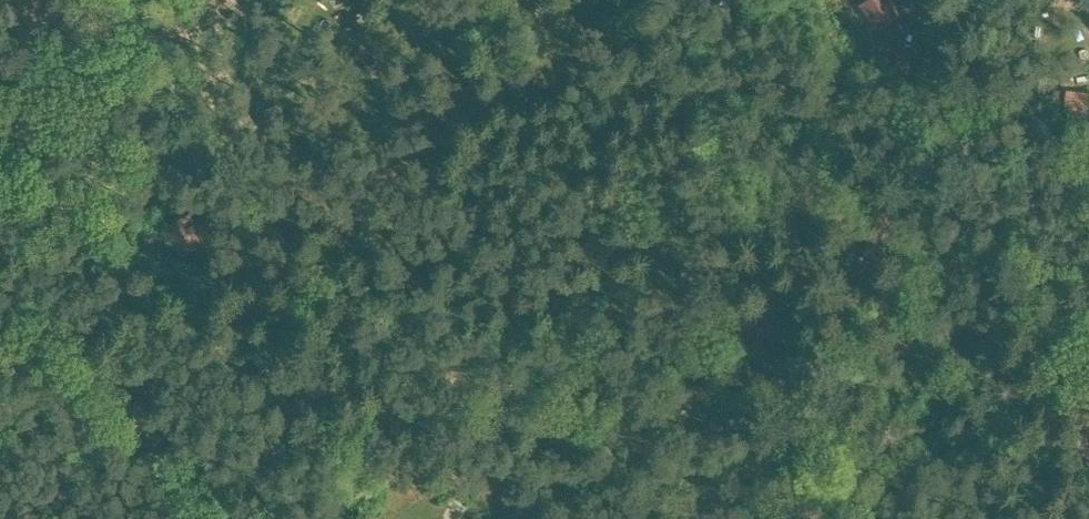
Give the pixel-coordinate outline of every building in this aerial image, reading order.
[(873,22),(864,29),(878,49),(897,36),(887,22),(899,14),(894,7),(905,0),(870,0),(862,6),(873,22)] [(354,24),(361,34),(368,29),(361,19),(354,24)] [(898,55),(894,75),(907,77),(911,57),(898,55)] [(178,257),(202,245),(187,217),(164,229),(178,257)]
